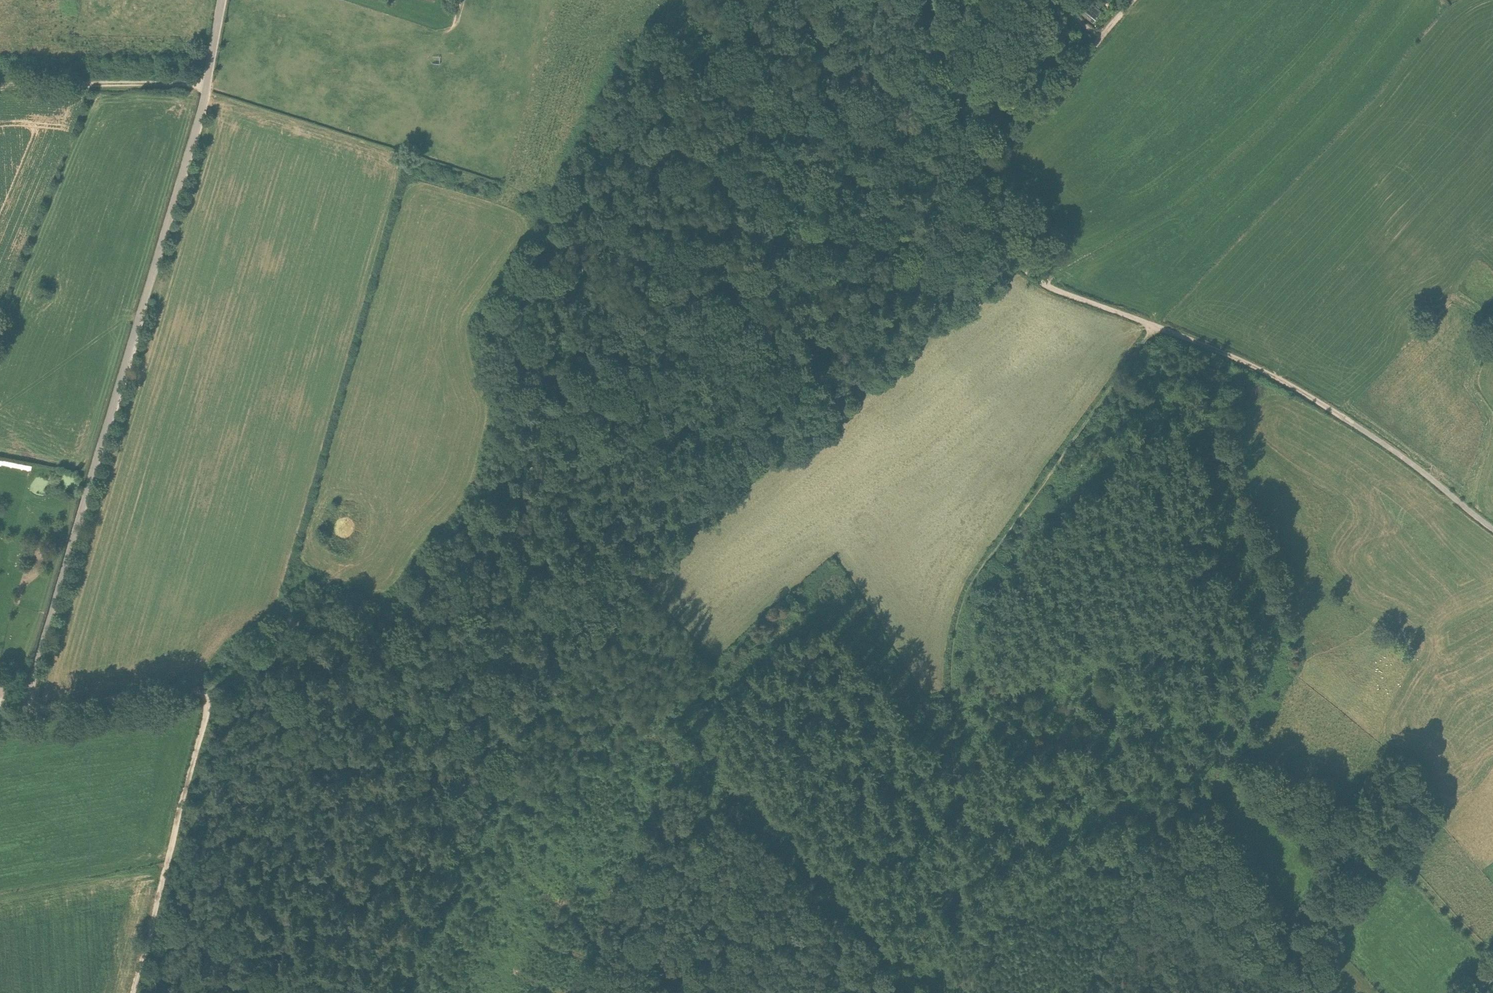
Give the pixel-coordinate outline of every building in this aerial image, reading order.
[(1091,4),(1093,2),(1090,0),(1088,0),(1086,3),(1080,11),(1093,21),(1101,11),(1093,5),(1091,4)] [(6,460),(5,466),(30,471),(32,465),(6,460)]
